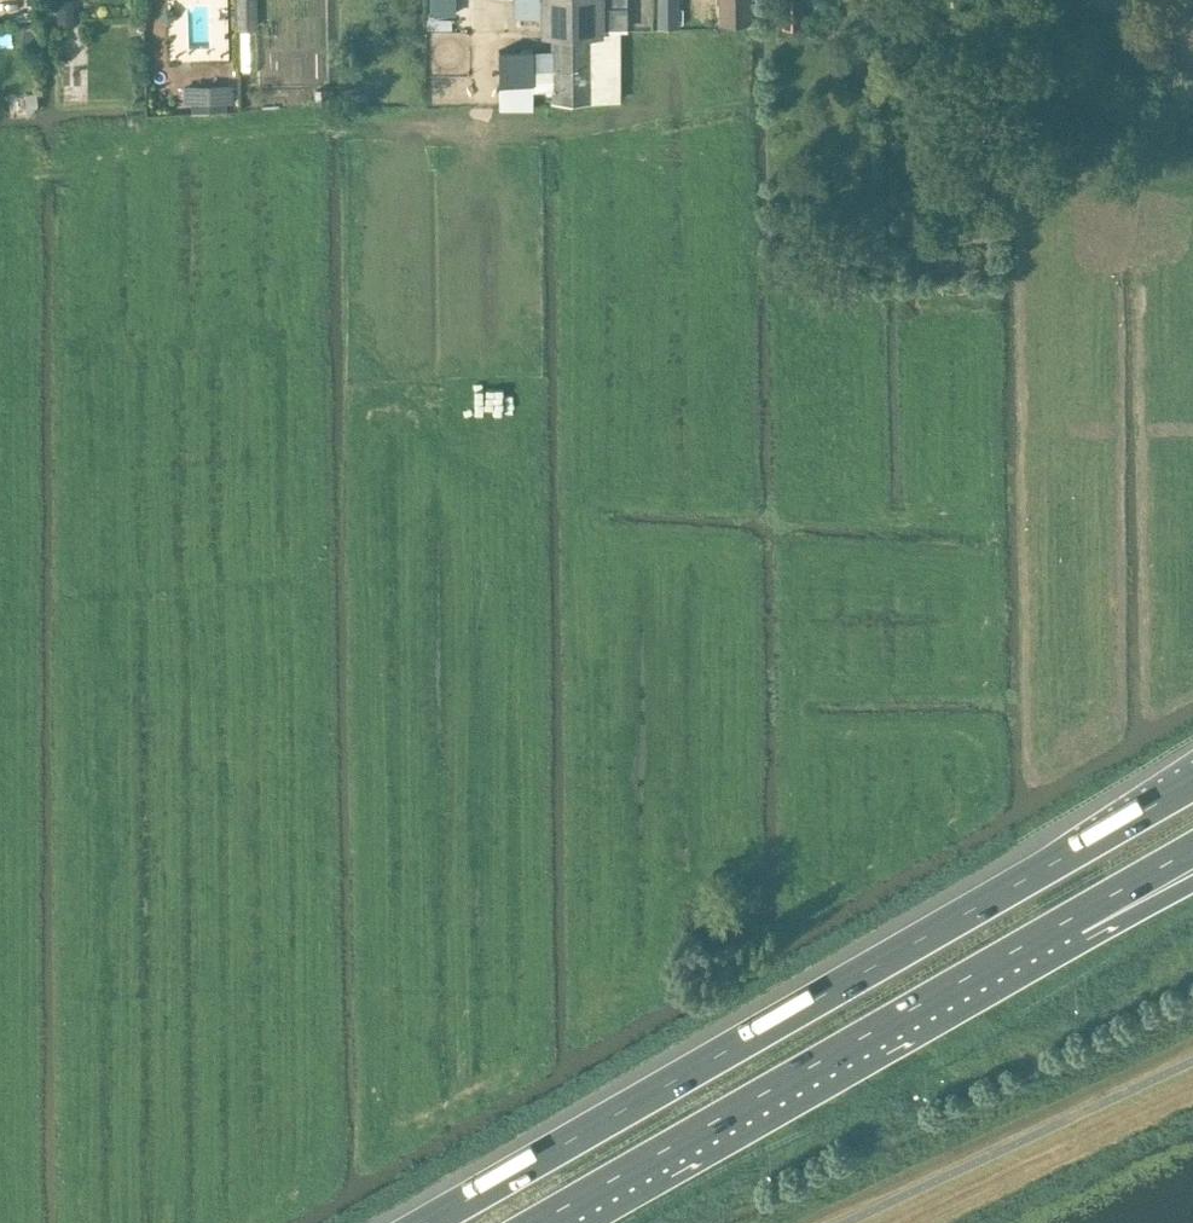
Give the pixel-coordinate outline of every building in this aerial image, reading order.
[(253,0),(239,0),(240,28),(254,27),(253,0)] [(543,17),(543,33),(553,33),(553,51),(553,90),(553,100),(592,100),(591,34),(604,34),(604,0),(543,0),(543,17)] [(753,0),(720,0),(720,23),(753,23),(753,0)] [(805,43),(804,6),(780,7),(781,43),(805,43)] [(74,12),(57,13),(57,27),(74,27),(74,12)] [(535,82),(535,49),(499,50),(500,83),(535,82)] [(233,100),(232,85),(186,86),(186,101),(233,100)] [(328,104),(328,89),(316,89),(316,104),(328,104)] [(369,92),(353,93),(354,106),(369,105),(369,92)]
